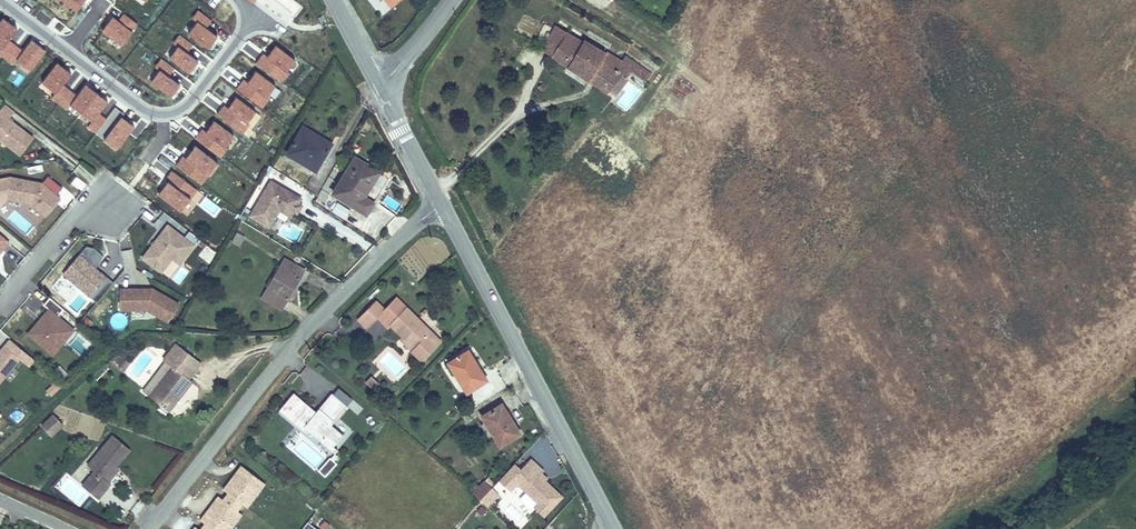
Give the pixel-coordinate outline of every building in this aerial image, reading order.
[(76,11),(84,0),(60,0),(76,11)] [(200,10),(193,17),(204,28),(211,21),(200,10)] [(124,41),(136,22),(120,12),(108,30),(124,41)] [(16,29),(1,18),(0,20),(0,47),(0,48),(0,56),(13,65),(23,51),(8,40),(16,29)] [(198,21),(190,31),(210,47),(218,36),(198,21)] [(610,92),(621,73),(598,59),(604,50),(580,35),(578,39),(551,23),(537,47),(610,92)] [(11,38),(19,46),(26,39),(18,31),(11,38)] [(187,52),(193,44),(180,35),(174,43),(178,46),(171,56),(191,72),(199,61),(187,52)] [(281,81),(296,61),(275,45),(259,65),(281,81)] [(621,73),(625,67),(627,64),(604,50),(598,59),(621,73)] [(643,77),(648,69),(631,58),(627,64),(625,67),(643,77)] [(169,75),(175,69),(165,60),(149,77),(170,97),(181,86),(169,75)] [(105,138),(114,124),(98,113),(106,100),(84,85),(77,95),(62,85),(71,73),(56,63),(42,83),(55,92),(50,99),(66,110),(70,105),(92,120),(88,126),(105,138)] [(257,70),(239,89),(259,107),(277,88),(257,70)] [(235,94),(219,116),(242,132),(258,110),(235,94)] [(1,113),(9,119),(15,112),(4,103),(0,108),(0,112),(1,113)] [(9,119),(1,113),(0,114),(0,139),(20,155),(33,138),(9,119)] [(120,145),(134,125),(126,119),(111,138),(120,145)] [(197,138),(218,156),(235,138),(214,119),(197,138)] [(286,154),(317,173),(334,144),(303,125),(286,154)] [(184,205),(219,165),(196,145),(161,186),(184,205)] [(355,155),(351,163),(378,179),(382,172),(355,155)] [(378,179),(351,163),(332,194),(368,216),(377,202),(367,196),(378,179)] [(0,178),(0,205),(1,206),(7,200),(30,204),(46,217),(61,198),(57,195),(42,182),(11,176),(0,178)] [(42,182),(57,195),(63,188),(48,176),(42,182)] [(291,217),(294,213),(300,203),(302,199),(270,180),(249,216),(269,228),(280,211),(291,217)] [(150,202),(144,213),(157,221),(164,211),(150,202)] [(345,220),(351,210),(337,202),(331,211),(345,220)] [(300,203),(294,213),(298,215),(303,206),(300,203)] [(193,250),(167,229),(142,261),(160,276),(171,262),(178,268),(193,250)] [(235,249),(240,239),(233,235),(228,245),(235,249)] [(0,248),(3,250),(9,244),(0,236),(0,248)] [(206,244),(197,257),(210,265),(218,253),(206,244)] [(80,255),(63,274),(90,297),(107,278),(96,269),(103,256),(94,248),(86,247),(80,255)] [(283,310),(306,269),(285,257),(262,299),(283,310)] [(117,312),(145,312),(166,324),(176,306),(150,291),(117,291),(117,312)] [(443,341),(397,296),(385,308),(376,300),(357,320),(367,329),(377,319),(388,330),(390,327),(402,338),(405,335),(418,348),(413,353),(422,361),(443,341)] [(53,355),(64,342),(57,335),(66,324),(58,316),(63,310),(50,298),(44,305),(49,310),(28,334),(53,355)] [(127,326),(125,313),(113,315),(115,328),(127,326)] [(57,335),(64,342),(74,331),(66,324),(57,335)] [(400,340),(413,353),(418,348),(405,335),(402,338),(400,340)] [(10,339),(0,350),(0,384),(20,360),(29,367),(35,361),(10,339)] [(162,359),(165,362),(171,366),(148,394),(169,412),(193,382),(189,379),(201,364),(175,343),(162,359)] [(376,361),(396,380),(408,367),(388,348),(376,361)] [(447,363),(467,394),(489,381),(469,349),(447,363)] [(171,366),(165,362),(143,390),(148,394),(171,366)] [(380,383),(372,376),(367,383),(375,390),(380,383)] [(53,381),(45,391),(53,396),(60,386),(53,381)] [(332,424),(347,405),(331,392),(318,408),(322,411),(319,414),(316,411),(290,390),(277,405),(300,424),(298,426),(301,428),(305,430),(308,430),(311,427),(330,443),(331,442),(340,431),(332,424)] [(481,417),(500,448),(523,435),(503,403),(481,417)] [(300,424),(277,405),(275,408),(298,426),(300,424)] [(51,436),(64,425),(54,415),(42,426),(51,436)] [(311,427),(308,430),(332,449),(335,446),(331,442),(330,443),(311,427)] [(97,473),(85,488),(99,499),(112,484),(109,482),(106,480),(117,467),(130,451),(112,436),(87,465),(94,470),(97,473)] [(325,477),(337,463),(329,456),(317,469),(325,477)] [(518,485),(538,504),(533,508),(544,518),(564,497),(546,480),(548,478),(542,473),(545,470),(532,458),(521,470),(515,464),(499,480),(511,492),(518,485)] [(265,481),(242,462),(223,485),(228,489),(242,500),(246,504),(265,481)] [(106,480),(109,482),(120,470),(117,467),(106,480)] [(82,485),(85,488),(97,473),(94,470),(82,485)] [(480,500),(492,488),(485,481),(473,493),(480,500)] [(488,507),(500,495),(492,488),(480,500),(488,507)] [(242,500),(228,489),(223,495),(236,506),(242,500)] [(218,491),(199,514),(204,518),(217,528),(226,528),(241,510),(236,506),(223,495),(218,491)] [(198,524),(204,528),(217,528),(204,518),(198,524)] [(307,520),(299,528),(313,528),(315,526),(307,520)] [(194,521),(187,528),(204,528),(198,524),(194,521)]
